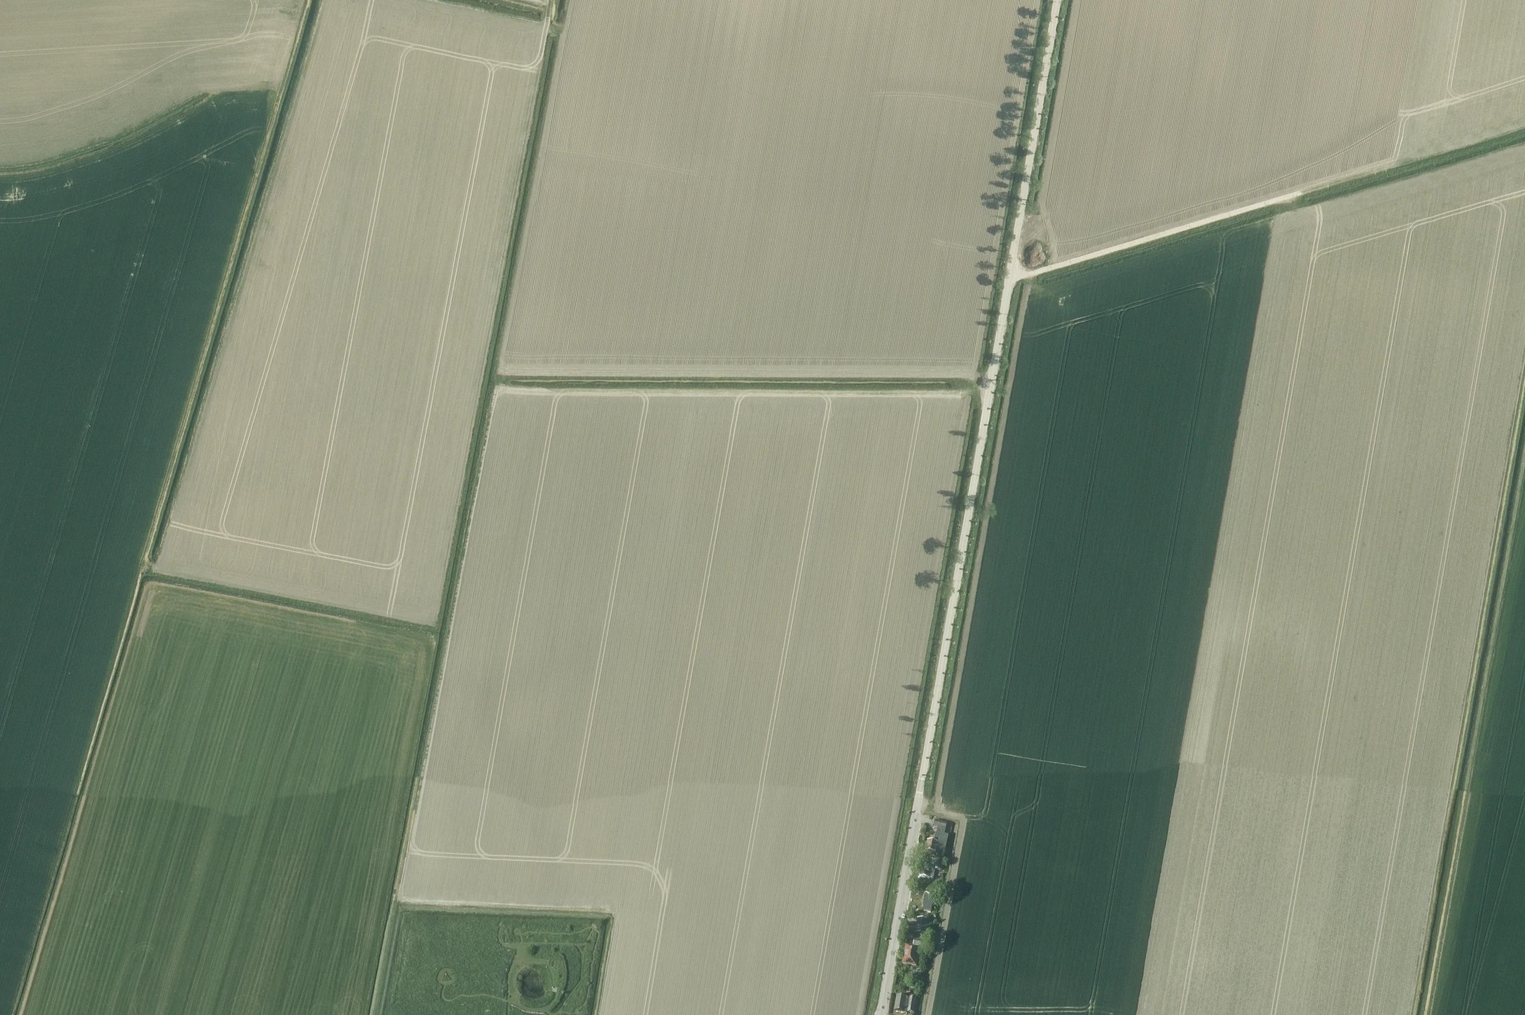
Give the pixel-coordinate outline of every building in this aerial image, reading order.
[(946,845),(946,842),(947,836),(944,835),(946,823),(935,821),(933,828),(937,829),(936,834),(935,834),(933,842),(928,841),(925,851),(933,853),(932,855),(931,854),(930,858),(943,861),(946,845)] [(943,861),(936,860),(936,863),(922,860),(919,876),(930,878),(933,879),(935,869),(941,871),(943,861)] [(936,897),(936,887),(929,886),(928,897),(936,897)] [(934,898),(926,897),(923,910),(931,911),(934,898)] [(928,920),(917,918),(914,933),(926,935),(928,920)] [(928,937),(924,936),(923,938),(916,937),(916,940),(914,940),(913,947),(906,946),(902,964),(916,967),(919,949),(923,949),(924,941),(927,942),(928,937)] [(921,973),(913,971),(911,983),(919,985),(921,973)] [(909,999),(897,996),(894,1012),(907,1014),(907,1012),(913,1013),(916,998),(910,997),(909,999)]
